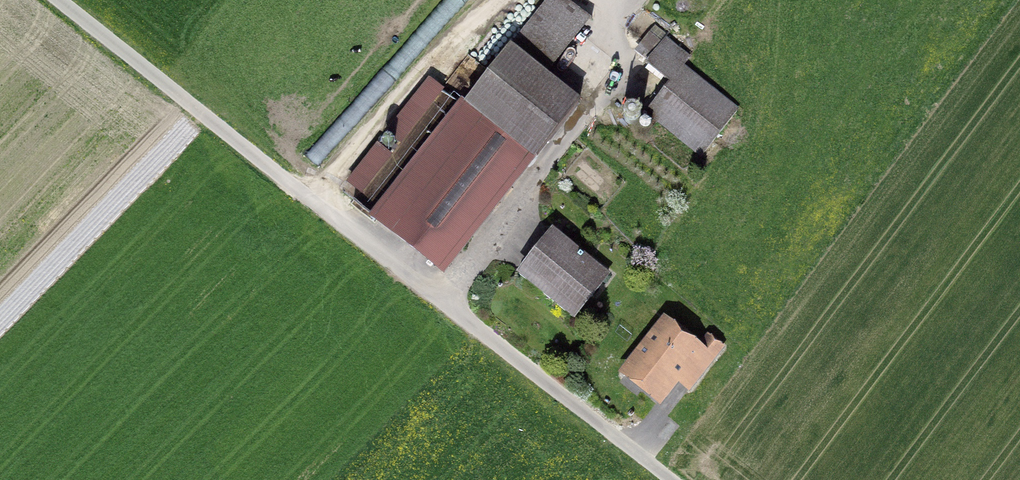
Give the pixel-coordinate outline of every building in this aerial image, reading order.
[(444,276),(581,101),(547,75),(592,18),(568,0),(546,0),(467,101),(461,97),(368,217),(444,276)] [(669,83),(644,113),(700,158),(739,109),(685,65),(691,57),(681,49),(691,36),(677,24),(670,32),(658,22),(633,53),(669,83)] [(427,83),(385,135),(397,145),(439,92),(427,83)] [(631,106),(629,107),(627,108),(625,110),(624,112),(624,114),(624,116),(624,118),(625,120),(627,122),(629,123),(631,124),(633,124),(636,123),(638,122),(639,120),(641,118),(641,116),(641,114),(641,112),(639,110),(638,108),(636,107),(634,106),(631,106)] [(651,138),(662,145),(667,136),(657,129),(651,138)] [(383,140),(382,141),(381,142),(381,143),(380,145),(381,146),(381,147),(382,149),(383,150),(384,150),(385,151),(387,151),(389,150),(390,149),(391,148),(392,147),(392,145),(392,144),(392,142),(391,141),(389,140),(388,139),(386,139),(385,139),(383,140)] [(377,146),(347,184),(359,193),(389,155),(377,146)] [(516,275),(572,319),(606,276),(550,232),(516,275)] [(696,352),(663,325),(626,372),(659,399),(696,352)]
